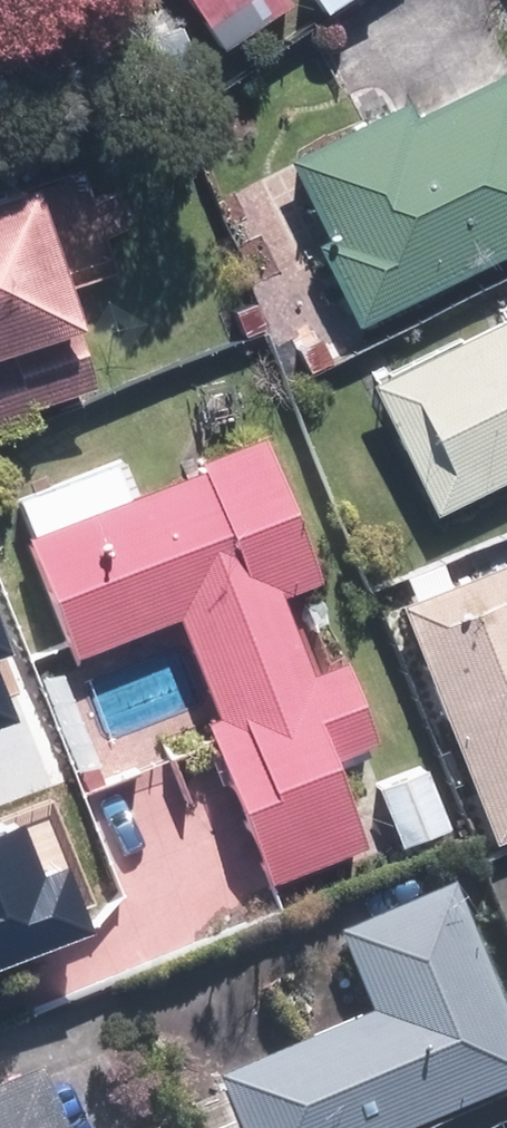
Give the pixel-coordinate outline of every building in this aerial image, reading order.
[(290,0),(190,0),(222,47),(291,1),(290,0)] [(506,250),(506,68),(414,113),(408,101),(289,158),(329,239),(319,244),(357,323),(506,250)] [(31,401),(98,380),(33,180),(0,190),(0,433),(37,421),(31,401)] [(370,382),(435,514),(506,479),(506,315),(370,382)] [(346,657),(310,671),(279,591),(320,575),(263,431),(198,456),(202,466),(139,491),(125,456),(18,497),(32,533),(26,535),(74,656),(181,614),(220,715),(208,719),(271,879),(369,841),(334,754),(378,737),(346,657)] [(401,602),(495,839),(506,835),(506,561),(401,602)] [(450,824),(425,766),(379,786),(403,844),(450,824)] [(75,918),(28,803),(0,815),(0,949),(75,918)] [(451,886),(339,934),(373,1014),(218,1079),(239,1127),(413,1127),(506,1088),(506,1017),(451,886)] [(36,1073),(0,1088),(0,1127),(60,1127),(36,1073)]
